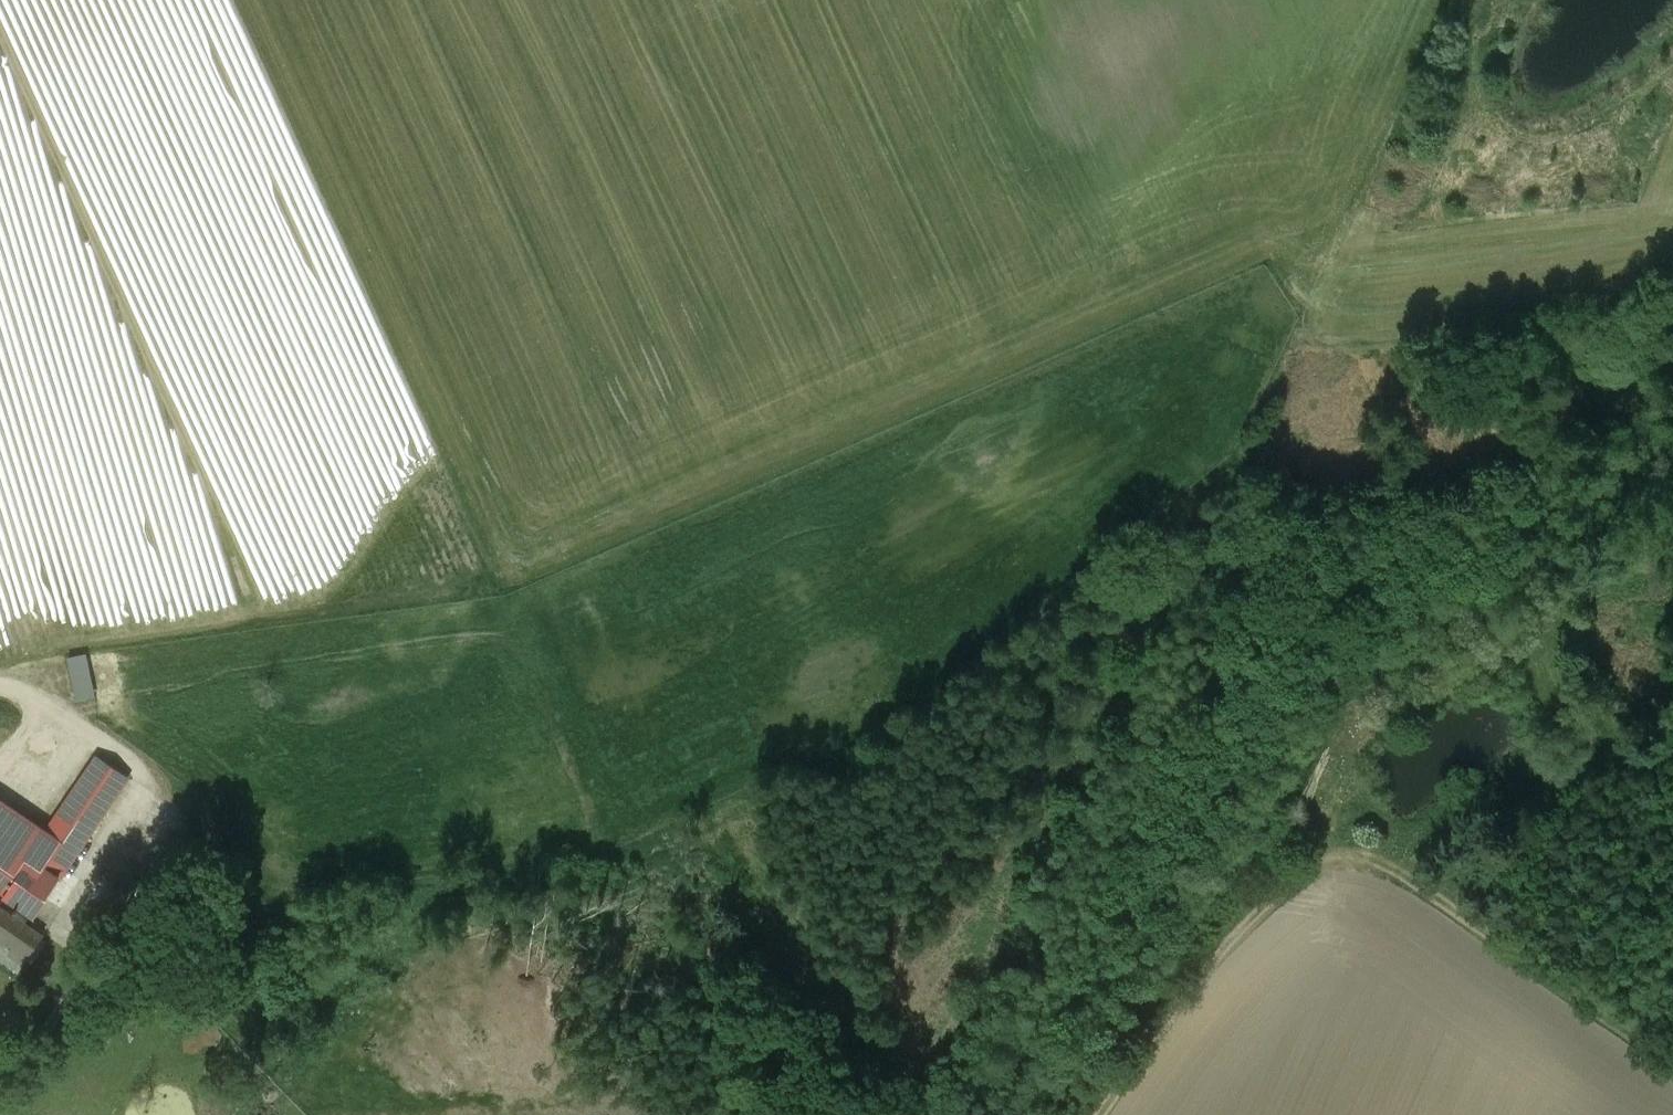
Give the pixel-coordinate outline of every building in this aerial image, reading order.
[(0,806),(0,888),(37,913),(129,777),(98,756),(44,836),(0,806)] [(14,947),(10,952),(24,961),(23,963),(25,964),(44,934),(0,905),(0,938),(14,947)]
